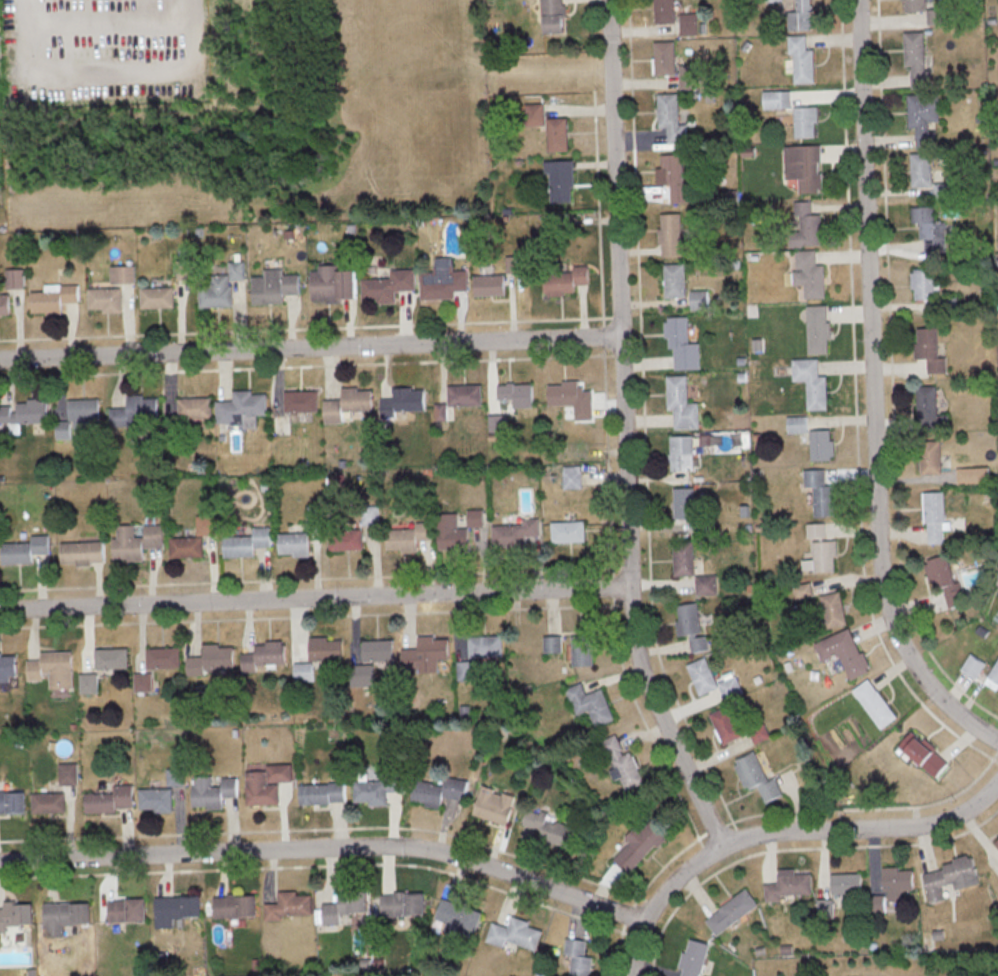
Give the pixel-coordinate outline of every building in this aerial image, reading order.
[(564,32),(563,0),(542,0),(543,33),(564,32)] [(655,22),(675,22),(675,0),(654,0),(655,22)] [(787,12),(787,30),(812,29),(811,0),(796,0),(797,11),(787,12)] [(903,11),(926,10),(926,0),(903,0),(903,11)] [(928,24),(945,24),(944,9),(927,9),(928,24)] [(697,12),(680,12),(680,35),(697,34),(697,12)] [(931,87),(931,69),(925,69),(924,31),(904,32),(905,66),(911,66),(911,87),(931,87)] [(793,52),(794,83),(815,82),(814,49),(807,49),(806,34),(788,35),(789,52),(793,52)] [(675,74),(675,40),(654,41),(655,75),(675,74)] [(679,64),(679,89),(699,88),(698,64),(679,64)] [(791,90),(763,90),(763,109),(791,108),(791,90)] [(678,92),(657,93),(658,127),(667,127),(667,141),(686,141),(686,123),(679,124),(678,92)] [(909,128),(916,127),(916,148),(936,147),(936,130),(929,130),(929,121),(939,121),(939,94),(908,95),(909,128)] [(567,117),(544,118),(543,103),(524,104),(525,129),(547,128),(548,151),(568,150),(567,117)] [(818,106),(794,107),(795,138),(815,137),(815,123),(819,122),(818,106)] [(799,192),(822,192),(821,144),(785,145),(786,178),(799,178),(799,192)] [(911,186),(932,186),(931,152),(910,153),(911,186)] [(683,177),(682,153),(661,154),(662,184),(670,184),(671,202),(691,202),(690,177),(683,177)] [(571,201),(571,188),(574,188),(574,159),(544,160),(544,173),(550,172),(551,202),(571,201)] [(950,182),(933,182),(934,198),(950,197),(950,182)] [(822,245),(821,214),(812,214),(812,200),(791,201),(792,246),(822,245)] [(912,206),(912,222),(920,222),(920,238),(924,238),(925,252),(946,251),(944,220),(934,221),(934,206),(912,206)] [(682,256),(681,213),(661,213),(661,228),(658,228),(658,245),(662,245),(663,256),(682,256)] [(824,264),(817,264),(816,249),(794,250),(796,285),(804,284),(805,298),(825,297),(824,264)] [(421,299),(455,298),(455,290),(469,290),(468,269),(453,270),(453,256),(436,257),(437,272),(421,273),(421,299)] [(194,259),(177,260),(177,279),(194,278),(194,259)] [(200,307),(233,306),(232,279),(245,279),(244,261),(229,261),(229,274),(211,274),(211,286),(200,286),(200,307)] [(664,263),(665,297),(686,297),(685,263),(664,263)] [(311,270),(312,301),(328,301),(328,303),(344,303),(343,298),(357,298),(356,269),(338,270),(338,264),(319,264),(319,270),(311,270)] [(111,283),(135,283),(135,265),(110,265),(111,283)] [(589,284),(588,265),(573,265),(573,272),(544,273),(545,294),(575,294),(574,284),(589,284)] [(24,268),(6,268),(6,288),(24,287),(24,268)] [(264,269),(264,276),(252,276),(253,304),(284,302),(284,294),(300,294),(300,273),(284,274),(284,268),(264,269)] [(914,298),(934,299),(935,269),(912,268),(911,288),(915,288),(914,298)] [(391,269),(391,277),(362,278),(363,302),(396,301),(396,290),(417,290),(416,269),(391,269)] [(506,295),(505,274),(474,275),(475,295),(506,295)] [(78,283),(45,284),(45,291),(31,291),(32,313),(63,312),(62,302),(79,302),(78,283)] [(141,308),(175,307),(174,286),(141,287),(141,308)] [(89,287),(89,308),(103,308),(103,312),(122,312),(122,287),(89,287)] [(690,309),(709,308),(708,289),(690,290),(690,309)] [(0,294),(0,315),(10,314),(10,293),(0,294)] [(829,353),(828,304),(806,305),(808,354),(829,353)] [(699,342),(689,343),(688,316),(665,317),(666,348),(674,347),(674,369),(700,368),(699,342)] [(916,358),(927,358),(928,373),(946,372),(946,356),(939,357),(938,327),(915,327),(916,358)] [(827,409),(826,375),(818,376),(818,358),(792,358),(793,380),(806,380),(807,410),(827,409)] [(687,375),(667,375),(667,409),(674,409),(674,429),(699,428),(698,402),(688,402),(687,375)] [(548,405),(574,404),(575,418),(593,417),(592,389),(579,389),(579,379),(561,380),(561,384),(548,384),(548,405)] [(534,407),(533,382),(498,383),(498,399),(514,398),(515,408),(534,407)] [(483,405),(482,384),(448,385),(449,406),(483,405)] [(381,398),(382,416),(397,416),(397,411),(426,410),(425,389),(413,389),(413,385),(394,385),(394,397),(381,398)] [(937,414),(936,385),(917,386),(918,427),(949,426),(948,414),(937,414)] [(373,389),(359,390),(359,386),(342,386),(342,399),(324,399),(325,422),(344,422),(343,411),(374,410),(373,389)] [(216,400),(217,424),(244,423),(245,428),(258,428),(258,415),(268,414),(267,393),(253,394),(253,389),(234,390),(234,400),(216,400)] [(285,411),(319,411),(319,390),(285,391),(285,411)] [(158,397),(144,397),(144,394),(127,394),(128,407),(110,408),(110,426),(129,425),(129,427),(159,426),(158,397)] [(213,417),(212,396),(178,397),(179,418),(213,417)] [(48,398),(27,398),(27,402),(14,402),(14,405),(0,405),(0,422),(9,422),(9,433),(21,433),(21,422),(48,422),(48,398)] [(100,426),(99,398),(70,399),(71,427),(100,426)] [(489,414),(489,431),(507,431),(506,414),(489,414)] [(788,433),(807,432),(807,415),(787,416),(788,433)] [(71,438),(70,420),(56,420),(57,439),(71,438)] [(811,460),(833,459),(831,429),(809,429),(811,460)] [(669,435),(670,470),(694,469),(693,435),(669,435)] [(940,440),(920,441),(920,473),(941,473),(940,440)] [(582,465),(563,465),(564,488),(582,488),(582,465)] [(989,481),(988,466),(956,467),(956,483),(989,481)] [(833,484),(826,485),(825,469),(803,469),(804,486),(813,486),(814,516),(834,515),(833,484)] [(694,487),(673,487),(673,518),(695,517),(694,487)] [(945,521),(944,491),(921,491),(922,523),(926,523),(927,544),(943,543),(942,529),(950,529),(950,521),(945,521)] [(309,531),(324,530),(323,505),(308,505),(309,531)] [(378,505),(363,505),(364,525),(379,524),(378,505)] [(484,526),(484,509),(468,508),(468,526),(484,526)] [(458,512),(438,513),(439,549),(470,548),(469,527),(459,528),(458,512)] [(217,535),(217,514),(197,515),(198,535),(217,535)] [(492,546),(527,546),(527,536),(541,536),(541,518),(524,518),(524,524),(492,524),(492,546)] [(585,520),(551,521),(552,542),(586,541),(585,520)] [(418,552),(418,539),(431,539),(431,522),(416,522),(416,528),(387,528),(387,549),(402,549),(402,552),(418,552)] [(836,571),(835,540),(826,540),(825,522),(805,523),(806,538),(813,538),(813,559),(801,559),(802,572),(836,571)] [(114,560),(144,559),(144,547),(165,546),(164,524),(144,524),(145,536),(136,536),(135,524),(117,525),(118,537),(113,537),(114,560)] [(253,526),(253,535),(224,536),(225,557),(255,556),(255,547),(271,546),(271,526),(253,526)] [(330,550),(364,549),(363,529),(330,530),(330,550)] [(279,532),(280,553),(294,553),(294,556),(310,556),(310,532),(279,532)] [(3,563),(33,563),(33,553),(50,553),(49,535),(32,535),(32,542),(2,542),(3,563)] [(204,536),(171,537),(171,557),(205,556),(204,536)] [(105,560),(104,540),(61,542),(62,565),(92,564),(92,560),(105,560)] [(673,575),(694,575),(693,541),(673,541),(673,575)] [(960,581),(954,582),(946,553),(925,559),(933,590),(942,587),(948,608),(966,603),(960,581)] [(697,574),(697,595),(718,594),(717,573),(697,574)] [(813,595),(811,582),(794,584),(796,598),(813,595)] [(845,625),(841,591),(821,593),(825,627),(845,625)] [(677,635),(689,634),(691,651),(709,650),(707,634),(702,634),(701,623),(711,622),(711,613),(699,615),(697,602),(677,604),(678,618),(676,619),(677,635)] [(849,679),(869,672),(852,627),(814,641),(821,661),(840,654),(849,679)] [(503,655),(503,634),(469,635),(469,656),(503,655)] [(572,666),(593,665),(592,634),(571,635),(572,666)] [(449,636),(418,637),(419,648),(404,648),(404,671),(439,670),(439,659),(450,658),(449,636)] [(562,652),(561,636),(544,637),(545,652),(562,652)] [(310,638),(310,659),(343,658),(343,637),(310,638)] [(363,640),(364,660),(394,659),(393,639),(363,640)] [(242,671),(268,671),(268,664),(287,664),(286,641),(256,642),(256,652),(242,653),(242,671)] [(206,674),(205,668),(235,667),(235,646),(221,646),(221,643),(204,644),(205,656),(188,656),(188,675),(206,674)] [(129,667),(129,647),(95,648),(96,668),(129,667)] [(147,647),(148,668),(181,668),(181,647),(147,647)] [(73,650),(42,651),(42,659),(27,660),(28,680),(44,680),(43,673),(50,672),(50,688),(74,688),(73,650)] [(10,681),(9,675),(17,675),(17,654),(3,655),(3,651),(0,651),(0,682),(10,681)] [(960,668),(976,678),(985,664),(970,653),(960,668)] [(718,687),(706,656),(686,664),(699,695),(718,687)] [(983,682),(995,689),(997,685),(997,657),(983,682)] [(458,680),(474,679),(474,660),(457,660),(458,680)] [(294,662),(295,682),(314,681),(313,662),(294,662)] [(375,664),(351,664),(352,685),(375,684),(375,664)] [(98,694),(98,672),(80,673),(80,694),(98,694)] [(154,691),(153,672),(135,672),(135,692),(154,691)] [(718,682),(725,699),(742,692),(736,675),(718,682)] [(852,690),(881,729),(897,716),(868,677),(852,690)] [(602,687),(585,693),(581,682),(566,688),(576,715),(589,710),(595,727),(614,720),(602,687)] [(710,713),(723,744),(741,736),(729,705),(710,713)] [(753,743),(770,738),(765,723),(749,727),(753,743)] [(935,777),(948,762),(912,730),(898,745),(935,777)] [(643,784),(633,751),(623,754),(617,735),(600,740),(612,780),(621,777),(625,790),(643,784)] [(768,780),(754,750),(733,760),(747,790),(757,785),(765,803),(783,794),(775,777),(768,780)] [(77,762),(59,763),(60,785),(78,784),(77,762)] [(247,805),(280,805),(280,782),(293,782),(293,763),(267,763),(267,770),(261,770),(261,762),(246,763),(247,805)] [(185,767),(168,768),(168,785),(186,785),(185,767)] [(237,777),(222,777),(222,785),(213,786),(213,775),(204,775),(204,781),(193,781),(193,806),(209,805),(209,809),(224,808),(224,801),(238,801),(237,777)] [(443,796),(466,800),(469,780),(445,776),(444,784),(415,780),(411,801),(442,806),(443,796)] [(387,804),(387,791),(400,790),(400,778),(354,779),(354,801),(369,801),(369,805),(387,804)] [(300,783),(300,803),(346,802),(345,782),(300,783)] [(133,784),(115,784),(115,792),(85,793),(86,812),(117,812),(117,807),(134,807),(133,784)] [(508,824),(516,795),(481,785),(473,814),(508,824)] [(173,811),(173,787),(139,788),(140,809),(154,809),(154,812),(173,811)] [(26,813),(26,791),(0,791),(0,813),(26,813)] [(32,792),(33,813),(66,812),(65,791),(32,792)] [(571,843),(576,825),(547,817),(549,811),(527,805),(520,830),(571,843)] [(666,834),(649,818),(612,858),(629,874),(666,834)] [(979,884),(973,855),(942,861),(944,868),(923,873),(929,903),(945,899),(942,887),(953,885),(954,889),(979,884)] [(913,867),(883,868),(883,891),(890,890),(891,901),(902,901),(901,890),(914,889),(913,867)] [(811,894),(810,872),(795,873),(795,868),(777,868),(778,883),(764,883),(765,901),(780,901),(780,895),(811,894)] [(861,872),(831,873),(831,893),(862,892),(861,872)] [(704,919),(716,936),(758,904),(746,887),(704,919)] [(324,924),(341,924),(341,913),(368,912),(367,889),(337,891),(338,902),(323,903),(324,924)] [(283,914),(313,914),(312,894),(298,894),(298,890),(279,890),(279,902),(265,903),(266,920),(283,920),(283,914)] [(381,915),(425,914),(425,891),(381,892),(381,915)] [(884,911),(885,893),(870,893),(869,911),(884,911)] [(214,895),(215,917),(258,915),(257,894),(214,895)] [(202,916),(201,895),(155,896),(156,928),(175,927),(175,917),(202,916)] [(436,918),(448,921),(447,927),(476,935),(483,908),(442,897),(436,918)] [(108,899),(108,922),(147,921),(146,898),(108,899)] [(817,898),(817,916),(833,915),(832,898),(817,898)] [(6,931),(6,925),(34,924),(33,903),(16,903),(16,900),(3,901),(4,908),(0,908),(0,932),(6,931)] [(91,924),(91,902),(44,903),(45,935),(65,935),(65,925),(91,924)] [(492,921),(485,941),(514,951),(517,944),(536,950),(542,930),(529,926),(531,921),(512,915),(508,926),(492,921)] [(687,937),(678,975),(701,975),(709,943),(687,937)] [(565,938),(563,954),(571,955),(568,975),(590,975),(593,956),(585,955),(587,941),(565,938)]
